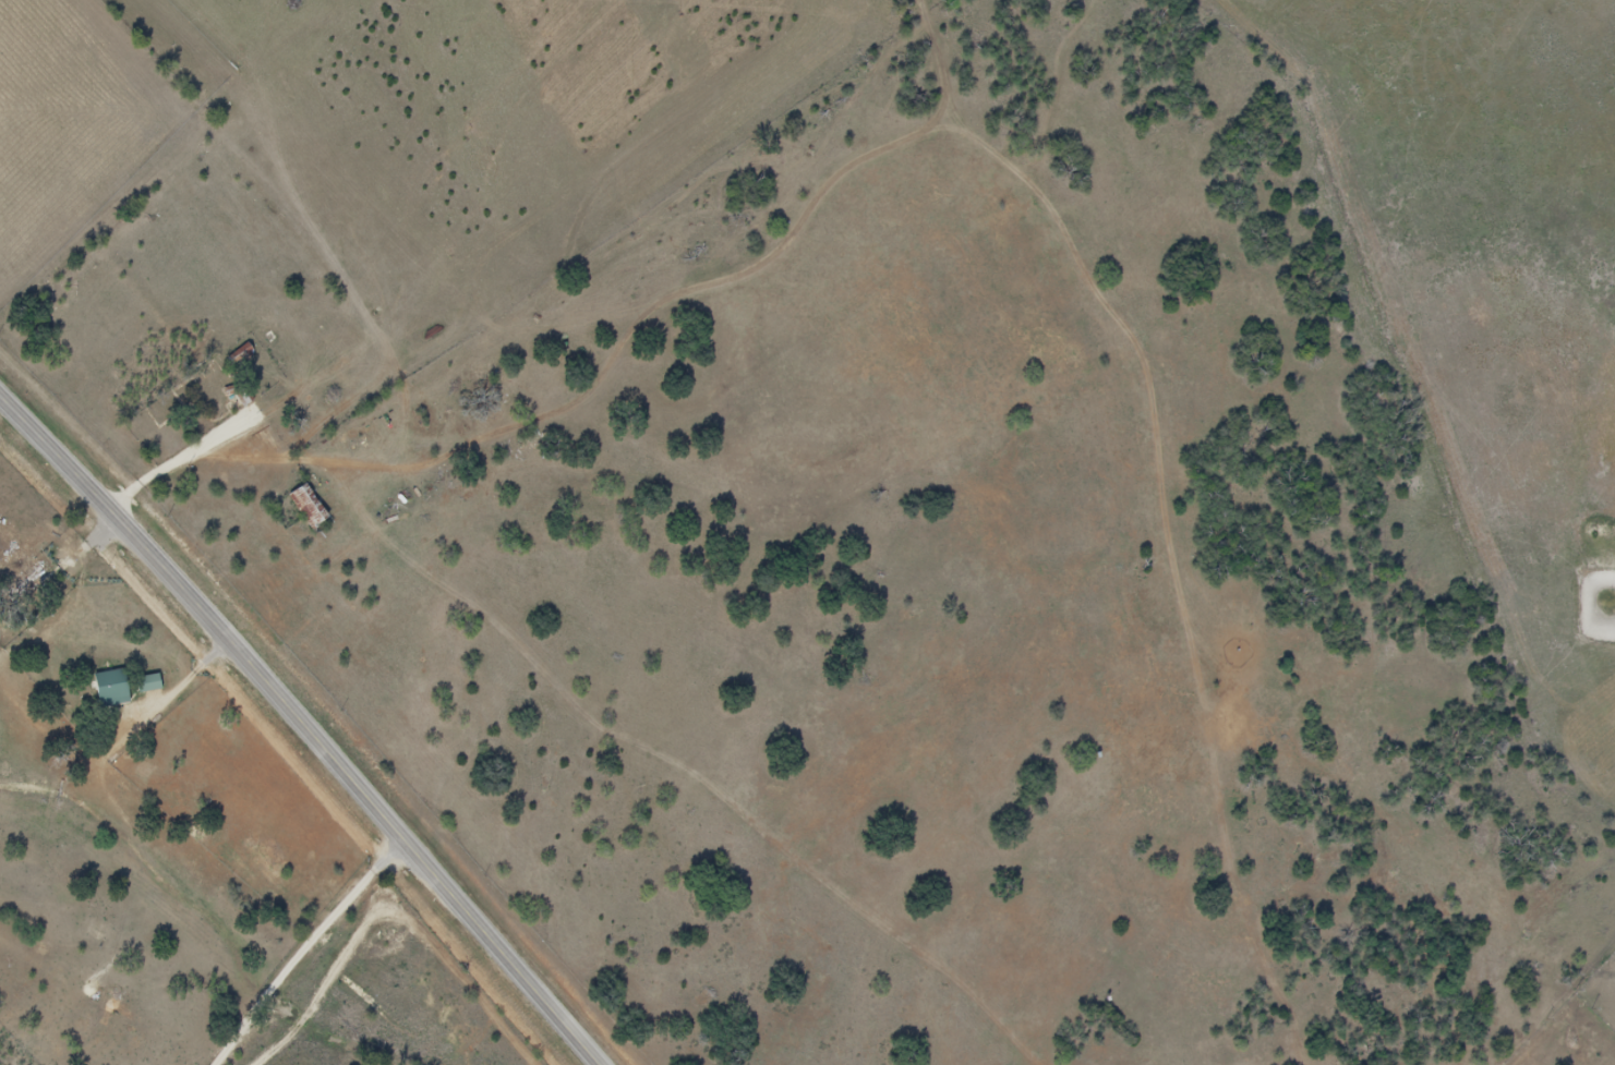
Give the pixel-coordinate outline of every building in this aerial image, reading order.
[(255,358),(249,347),(226,360),(232,370),(255,358)] [(328,518),(305,483),(289,494),(312,529),(328,518)] [(130,704),(124,670),(93,675),(99,710),(130,704)] [(163,689),(159,674),(136,679),(139,695),(163,689)]
